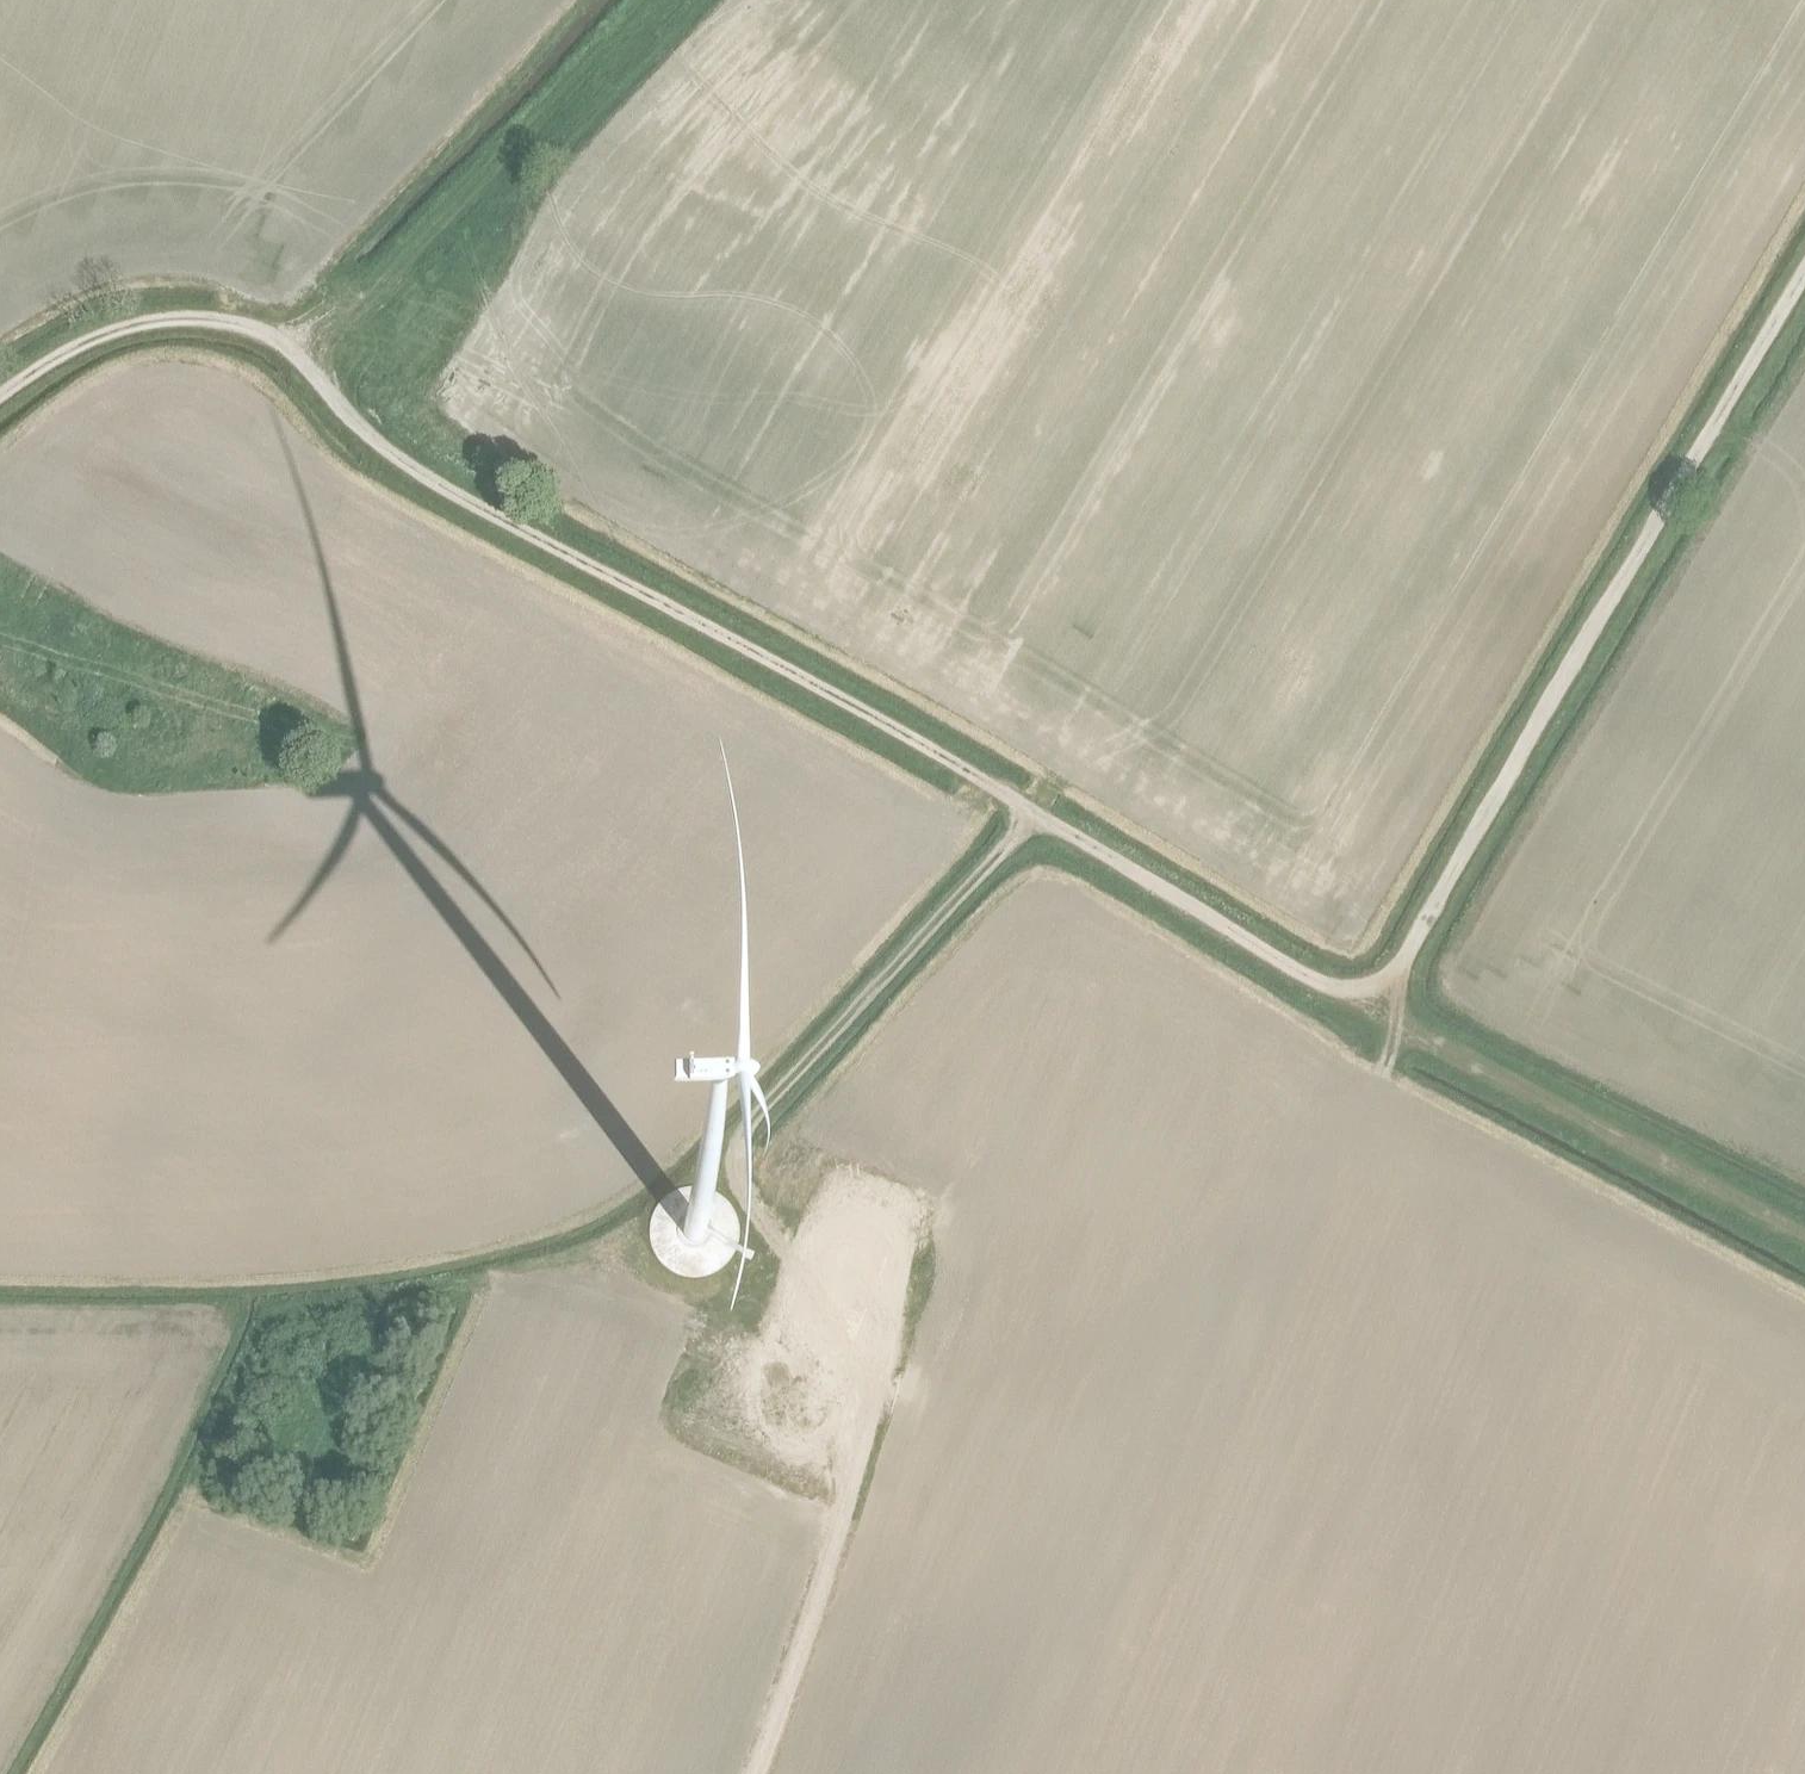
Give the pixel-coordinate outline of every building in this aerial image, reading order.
[(683,1229),(682,1234),(683,1238),(686,1242),(690,1245),(695,1245),(699,1244),(703,1241),(706,1237),(706,1233),(705,1228),(703,1224),(699,1222),(694,1221),(689,1222),(685,1225),(683,1229)]
